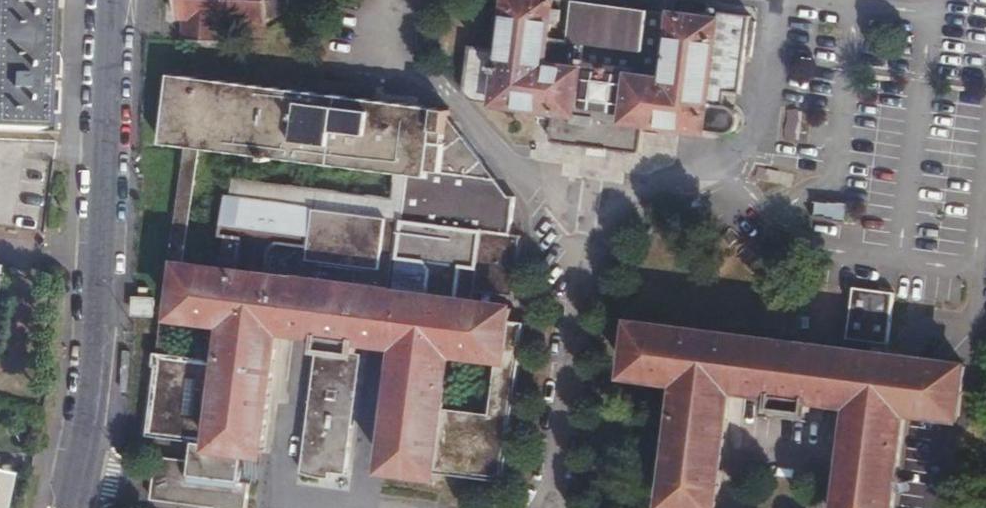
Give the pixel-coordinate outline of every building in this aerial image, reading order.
[(34,130),(40,0),(0,0),(0,128),(34,130)] [(179,16),(189,16),(188,37),(226,38),(226,18),(271,20),(271,14),(284,14),(288,13),(292,10),(294,5),(296,1),(296,0),(179,0),(179,16)] [(676,13),(666,78),(659,78),(668,12),(571,0),(511,0),(503,51),(474,47),(468,85),(471,91),(475,96),(480,99),(558,111),(554,139),(642,152),(648,121),(726,133),(731,132),(735,130),(739,126),(741,122),(742,117),(741,112),(738,108),(734,105),(734,104),(726,103),(727,90),(742,91),(747,54),(752,55),(757,20),(751,19),(752,15),(724,11),(724,7),(723,4),(720,2),(717,1),(714,1),(711,4),(710,7),(710,10),(712,13),(715,14),(718,14),(720,14),(719,19),(676,13)] [(160,367),(151,433),(197,443),(193,459),(158,455),(153,498),(217,507),(217,503),(222,503),(222,507),(254,507),(258,482),(249,481),(253,450),(266,452),(283,330),(326,334),(324,350),(318,350),(303,474),(322,476),(323,469),(349,472),(363,354),(358,353),(360,339),(405,345),(391,467),(436,473),(437,470),(507,479),(529,323),(514,319),(515,307),(476,302),(478,289),(516,294),(523,234),(513,233),(516,196),(494,196),(495,179),(443,170),(453,110),(173,75),(163,143),(185,149),(175,266),(162,353),(160,353),(158,365),(160,367)] [(138,287),(137,311),(156,311),(157,287),(138,287)] [(893,293),(851,288),(845,339),(887,344),(893,293)] [(704,507),(719,507),(735,387),(780,393),(778,407),(813,411),(815,397),(860,403),(846,507),(895,507),(908,409),(961,415),(968,366),(639,323),(632,373),(687,380),(671,504),(704,507)]
